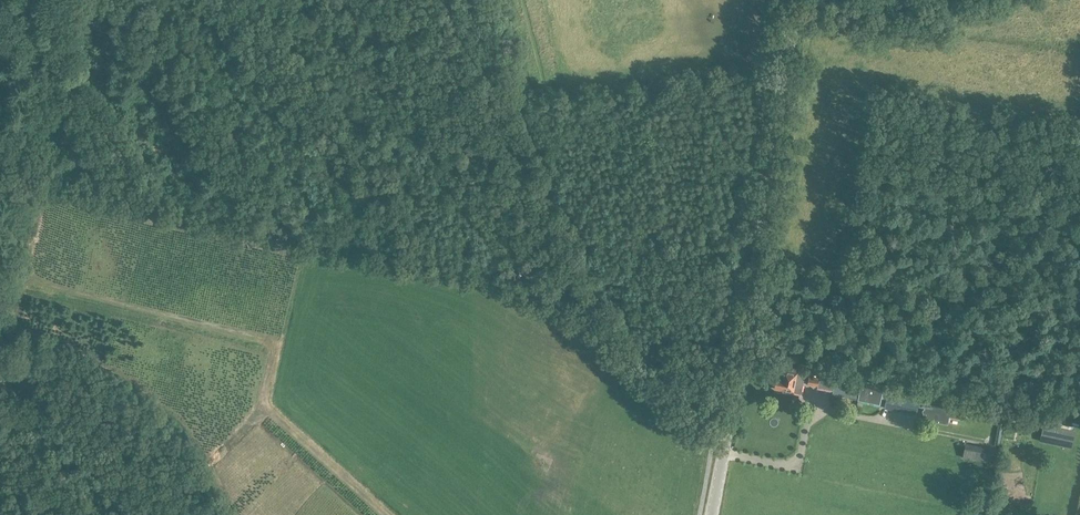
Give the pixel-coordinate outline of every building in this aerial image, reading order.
[(793,394),(797,369),(791,368),(790,371),(784,370),(782,378),(776,377),(775,387),(783,389),(783,392),(793,394)] [(821,369),(819,379),(818,387),(833,390),(835,383),(837,372),(821,369)] [(809,377),(807,384),(807,385),(818,387),(819,379),(809,377)] [(859,388),(856,400),(858,400),(880,405),(882,398),(886,399),(887,394),(893,395),(895,388),(895,387),(885,385),(884,385),(862,381),(861,388),(859,388)] [(856,400),(859,388),(835,383),(833,390),(833,393),(853,398),(853,399),(856,400)] [(887,394),(886,399),(884,409),(898,412),(901,396),(893,395),(887,394)] [(901,396),(898,412),(917,416),(918,408),(918,406),(918,402),(918,400),(901,396)] [(921,403),(918,402),(918,406),(925,407),(923,419),(947,424),(949,416),(959,419),(961,408),(951,406),(951,405),(921,399),(921,403)] [(1045,425),(1041,441),(1072,447),(1075,431),(1045,425)] [(963,458),(991,463),(994,448),(966,443),(963,458)]
